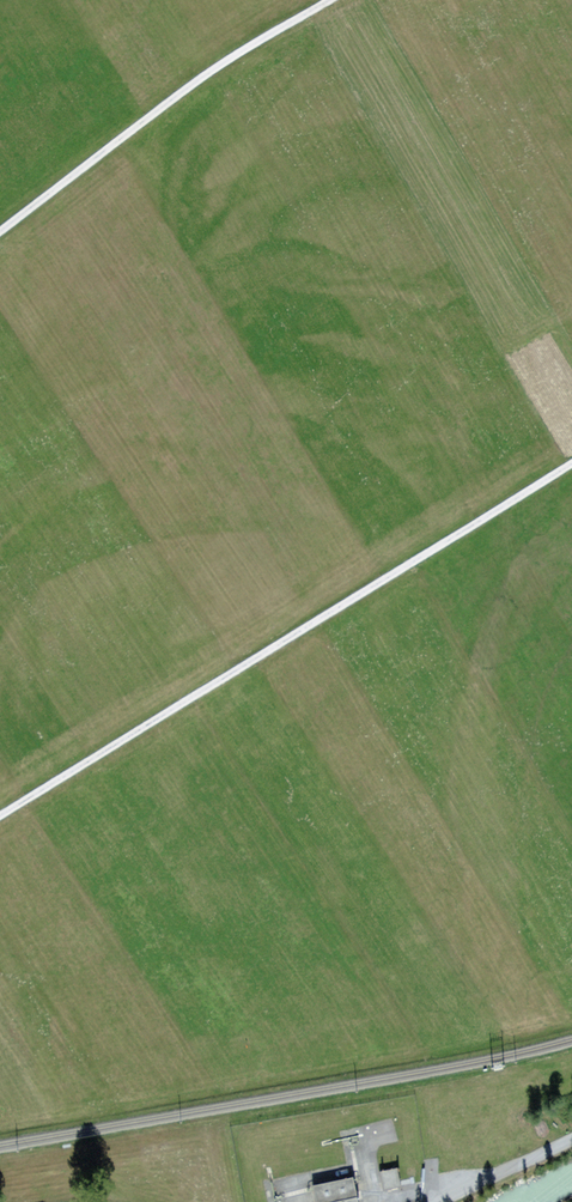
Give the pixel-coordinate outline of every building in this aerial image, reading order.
[(380,1172),(384,1190),(394,1188),(400,1187),(396,1169),(380,1172)] [(317,1201),(358,1201),(354,1187),(352,1178),(313,1187),(315,1194),(317,1201)]
